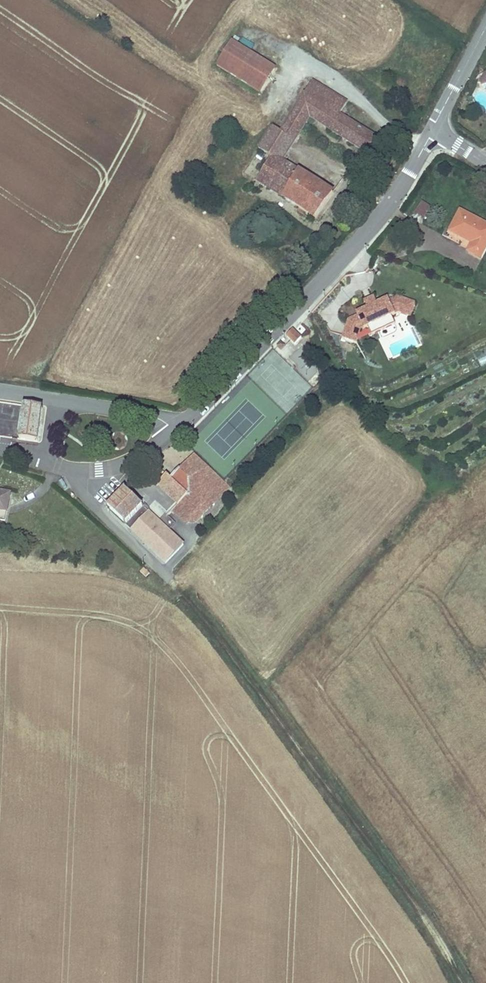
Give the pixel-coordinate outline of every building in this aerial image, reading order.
[(276,70),(232,43),(218,67),(262,94),(276,70)] [(479,86),(485,85),(485,75),(478,77),(479,86)] [(334,196),(284,163),(310,121),(365,155),(376,138),(340,115),(347,102),(312,81),(280,133),(273,128),(257,151),(271,160),(257,185),(314,223),(334,196)] [(431,208),(423,202),(415,214),(424,219),(431,208)] [(450,233),(472,245),(467,254),(481,261),(485,251),(485,224),(461,211),(450,233)] [(368,325),(391,314),(399,310),(400,307),(409,311),(413,300),(398,294),(389,298),(388,296),(377,301),(375,297),(365,301),(367,306),(356,311),(357,313),(348,317),(343,333),(354,337),(358,327),(360,328),(368,325)] [(411,315),(416,300),(413,300),(409,311),(400,307),(399,310),(411,315)] [(372,333),(395,322),(391,314),(368,325),(372,333)] [(356,340),(360,328),(358,327),(354,337),(343,333),(342,335),(356,340)] [(295,343),(302,334),(294,328),(287,336),(295,343)] [(310,340),(313,355),(321,353),(318,338),(310,340)] [(283,340),(278,345),(283,349),(288,344),(283,340)] [(485,364),(485,353),(477,357),(481,366),(485,364)] [(302,378),(293,384),(303,397),(311,391),(302,378)] [(37,447),(41,412),(21,410),(17,445),(37,447)] [(194,456),(170,481),(187,497),(176,508),(171,513),(184,525),(197,525),(230,490),(194,456)] [(166,477),(156,488),(176,508),(187,497),(170,481),(166,477)] [(138,506),(123,492),(106,510),(125,528),(142,510),(138,506)] [(7,516),(11,495),(0,493),(0,515),(7,516)] [(142,511),(127,527),(131,530),(145,514),(142,511)] [(165,567),(185,547),(148,512),(129,532),(165,567)]
